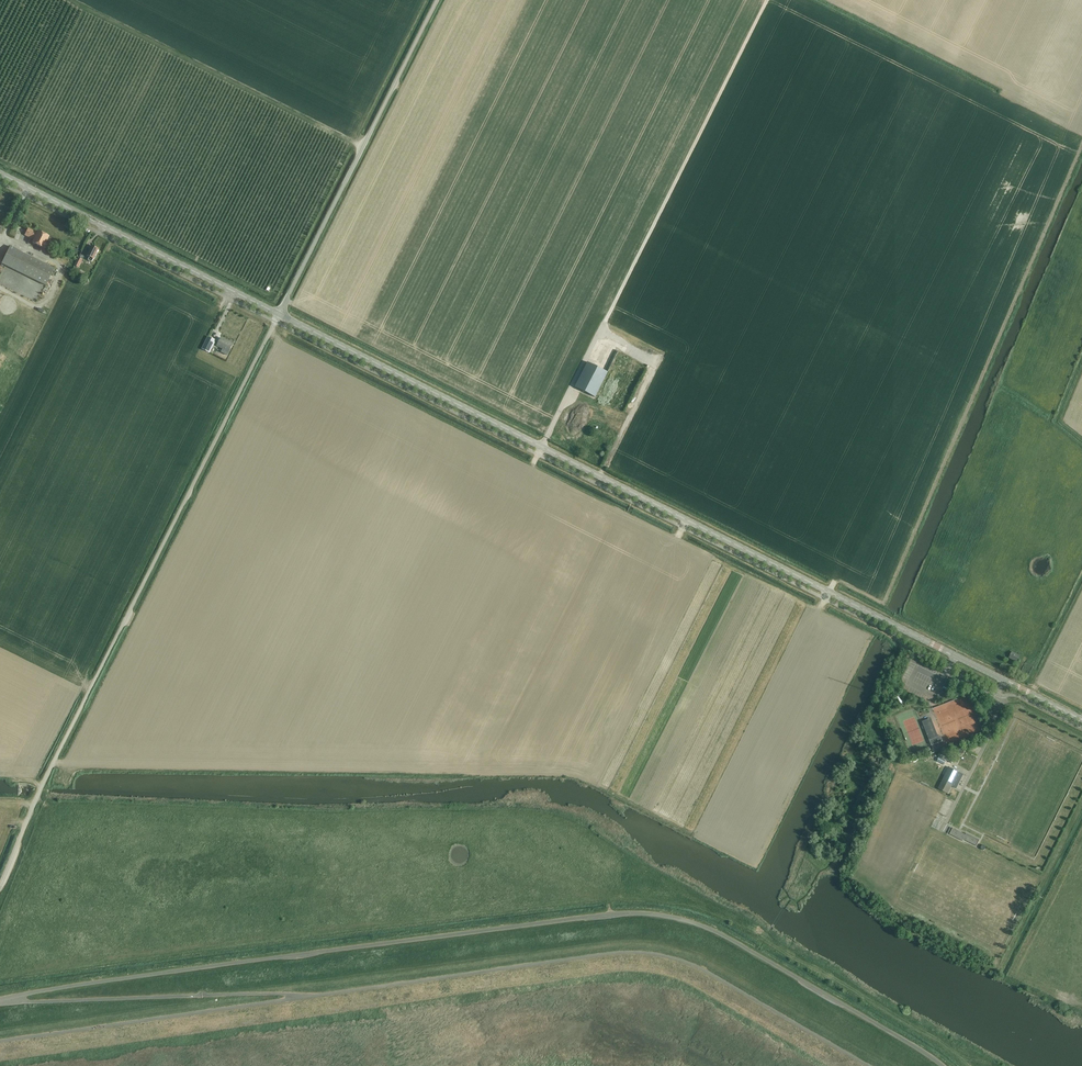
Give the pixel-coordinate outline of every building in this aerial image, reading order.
[(43,233),(42,233),(41,233),(38,231),(37,233),(28,229),(25,235),(34,240),(32,243),(43,248),(43,247),(45,248),(47,245),(45,244),(49,237),(45,235),(45,234),(45,233),(43,233)] [(96,248),(95,248),(92,246),(87,256),(90,257),(88,260),(92,262),(93,259),(94,259),(99,250),(98,249),(98,248),(96,248)] [(46,286),(54,269),(10,247),(1,264),(46,286)] [(78,267),(85,252),(82,250),(75,265),(78,267)] [(210,353),(216,341),(208,337),(202,349),(210,353)] [(229,352),(233,345),(221,338),(217,346),(229,352)] [(651,347),(637,340),(634,347),(648,354),(651,347)] [(575,387),(595,397),(597,394),(608,373),(588,362),(575,387)] [(1017,662),(1019,656),(1012,652),(1009,658),(1017,662)] [(908,726),(915,724),(912,716),(901,719),(906,736),(913,734),(911,727),(909,727),(908,726)] [(922,723),(930,740),(932,746),(943,741),(941,736),(938,737),(937,734),(935,735),(929,720),(922,723)] [(947,760),(939,757),(937,761),(944,765),(947,760)] [(939,787),(938,789),(948,794),(959,772),(949,767),(945,775),(939,787)] [(953,828),(950,834),(963,841),(964,840),(976,846),(977,846),(980,840),(966,833),(966,835),(953,828)]
